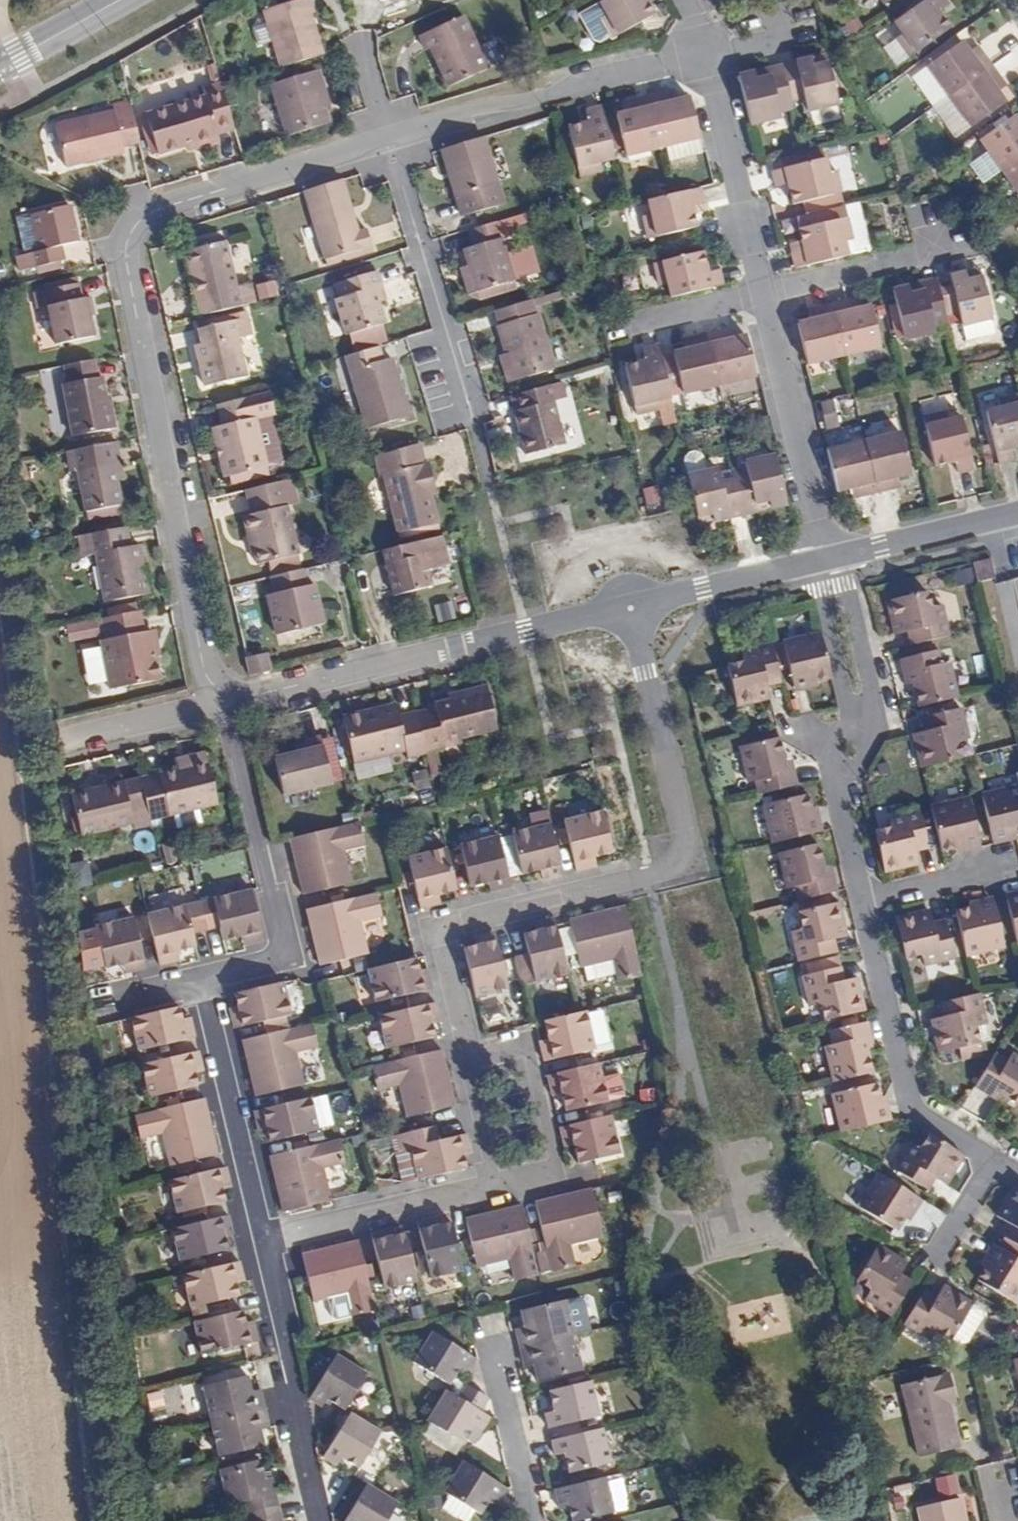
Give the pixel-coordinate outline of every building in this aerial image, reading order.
[(316,58),(322,56),(309,13),(314,12),(310,0),(287,0),(288,2),(264,8),(281,66),(316,58)] [(611,37),(654,13),(647,0),(603,0),(600,1),(606,13),(600,16),(611,37)] [(901,64),(953,28),(941,10),(951,2),(949,0),(927,0),(897,21),(906,34),(889,46),(901,64)] [(428,48),(446,86),(486,68),(461,16),(417,36),(423,50),(428,48)] [(950,96),(997,63),(988,50),(983,53),(978,47),(971,52),(964,42),(929,66),(950,96)] [(983,53),(988,50),(984,43),(978,47),(983,53)] [(819,58),(813,59),(814,65),(828,63),(826,56),(819,58)] [(813,59),(782,66),(783,73),(790,100),(804,97),(807,110),(836,104),(828,63),(814,65),(813,59)] [(1006,75),(997,63),(950,96),(970,126),(1005,102),(998,90),(1005,85),(1001,79),(1006,75)] [(783,73),(782,66),(764,70),(754,72),(755,78),(783,73)] [(328,124),(323,109),(318,87),(322,86),(317,70),(271,84),(285,135),(328,124)] [(779,111),(792,108),(790,100),(783,73),(755,78),(754,72),(738,75),(749,124),(781,117),(779,111)] [(1010,82),(1006,75),(1001,79),(1005,85),(1010,82)] [(234,128),(221,86),(220,83),(202,88),(204,96),(146,113),(157,152),(217,136),(216,132),(234,128)] [(675,96),(688,94),(688,91),(676,84),(664,87),(665,91),(673,89),(675,96)] [(318,87),(323,109),(328,108),(322,86),(318,87)] [(648,90),(662,145),(665,145),(668,157),(701,150),(688,94),(675,96),(673,89),(665,91),(664,87),(657,88),(648,90)] [(636,100),(627,102),(629,108),(612,112),(623,154),(662,145),(648,90),(635,94),(636,100)] [(629,95),(626,96),(627,102),(636,100),(635,94),(629,95)] [(133,113),(129,99),(111,102),(113,109),(115,117),(133,113)] [(599,160),(613,157),(601,105),(585,109),(587,121),(568,126),(579,174),(601,169),(599,160)] [(121,147),(139,143),(133,113),(115,117),(113,109),(57,122),(65,164),(123,152),(121,147)] [(1017,159),(1017,118),(1015,114),(980,139),(989,153),(970,165),(983,184),(1002,170),(1017,159)] [(502,204),(483,137),(442,150),(461,215),(502,204)] [(1002,170),(1017,192),(1017,159),(1002,170)] [(767,171),(772,189),(784,187),(788,204),(837,193),(832,171),(826,173),(823,160),(767,171)] [(342,179),(303,191),(323,259),(331,257),(332,263),(345,259),(343,253),(370,245),(366,231),(357,233),(342,179)] [(673,195),(652,199),(655,213),(647,215),(652,238),(700,227),(696,207),(708,204),(704,187),(673,195)] [(78,242),(70,206),(31,215),(39,251),(16,257),(19,272),(65,261),(61,246),(78,242)] [(791,270),(845,256),(843,244),(850,242),(844,218),(795,230),(799,249),(787,252),(791,270)] [(500,238),(496,222),(469,230),(474,246),(465,249),(476,289),(515,278),(503,237),(500,238)] [(184,250),(223,241),(222,236),(183,246),(184,250)] [(184,250),(200,316),(253,304),(248,283),(234,286),(223,241),(184,250)] [(372,252),(370,245),(343,253),(345,259),(372,252)] [(728,284),(723,268),(711,270),(706,250),(658,261),(664,285),(673,284),(676,297),(728,284)] [(980,272),(968,275),(970,282),(981,279),(980,272)] [(383,324),(377,303),(372,289),(380,286),(376,273),(335,285),(339,299),(335,300),(344,334),(383,324)] [(968,275),(936,283),(938,289),(945,317),(958,313),(961,326),(990,319),(981,279),(970,282),(968,275)] [(45,290),(77,282),(76,277),(43,284),(45,290)] [(80,299),(77,282),(45,290),(55,343),(91,335),(87,316),(84,298),(80,299)] [(938,289),(936,283),(911,288),(912,296),(938,289)] [(372,289),(377,303),(384,301),(380,286),(372,289)] [(933,327),(947,324),(945,317),(938,289),(912,296),(911,288),(894,293),(897,305),(892,306),(897,327),(902,327),(905,339),(934,333),(933,327)] [(90,297),(84,298),(87,316),(93,314),(90,297)] [(831,302),(843,355),(878,347),(868,305),(859,308),(858,302),(848,304),(847,299),(831,302)] [(530,300),(495,311),(500,325),(497,325),(506,354),(514,380),(553,368),(537,314),(534,314),(530,300)] [(806,364),(843,355),(831,302),(817,306),(818,311),(809,314),(811,320),(797,323),(806,364)] [(818,311),(817,306),(802,309),(804,315),(809,314),(818,311)] [(198,330),(230,322),(228,316),(198,323),(198,330)] [(246,318),(230,322),(198,330),(201,344),(195,345),(196,347),(201,370),(204,386),(245,377),(236,339),(250,335),(246,318)] [(706,332),(719,386),(756,377),(746,337),(736,340),(734,331),(724,334),(723,328),(719,329),(706,332)] [(682,393),(682,394),(719,386),(706,332),(701,333),(691,336),(693,341),(685,343),(687,352),(673,355),(673,356),(661,359),(670,397),(682,393)] [(650,345),(642,347),(645,360),(625,364),(636,414),(659,409),(656,401),(670,397),(661,359),(657,344),(650,345)] [(192,372),(201,370),(196,347),(187,349),(192,372)] [(381,361),(376,347),(345,356),(367,428),(408,414),(392,358),(381,361)] [(514,380),(506,354),(500,356),(507,382),(514,380)] [(93,360),(63,366),(67,384),(62,385),(72,434),(111,426),(105,395),(101,376),(96,377),(93,360)] [(523,409),(515,411),(525,454),(563,445),(553,401),(551,397),(563,394),(561,385),(520,395),(523,409)] [(273,414),(268,392),(216,405),(221,427),(212,429),(216,447),(221,445),(223,457),(218,458),(223,478),(229,476),(266,467),(255,419),(271,414),(273,414)] [(105,395),(111,426),(115,426),(109,394),(105,395)] [(511,397),(515,411),(523,409),(520,395),(511,397)] [(1017,448),(1017,396),(999,401),(1001,408),(988,412),(1000,464),(1017,459),(1014,449),(1017,448)] [(822,429),(837,428),(834,401),(819,402),(822,429)] [(958,474),(974,469),(963,417),(948,421),(946,413),(925,418),(936,467),(956,462),(958,474)] [(271,414),(255,419),(266,467),(275,465),(280,458),(271,414)] [(864,441),(876,494),(891,491),(890,484),(900,482),(899,476),(908,474),(899,433),(864,441)] [(862,498),(876,494),(864,441),(827,450),(837,490),(848,488),(850,494),(861,491),(862,498)] [(425,465),(419,443),(376,456),(380,475),(385,475),(398,533),(437,524),(431,494),(428,485),(433,483),(429,464),(425,465)] [(110,444),(67,451),(71,469),(77,469),(84,509),(120,503),(110,444)] [(700,524),(742,515),(740,506),(732,472),(723,475),(721,468),(708,471),(706,460),(696,453),(689,454),(686,462),(700,524)] [(745,469),(732,472),(740,506),(768,500),(771,508),(786,505),(775,457),(744,464),(745,469)] [(267,474),(266,467),(229,476),(230,484),(267,474)] [(296,554),(279,482),(246,490),(252,514),(243,516),(247,534),(251,533),(257,563),(296,554)] [(890,484),(891,491),(901,488),(900,482),(890,484)] [(851,501),(862,498),(861,491),(850,494),(851,501)] [(740,506),(742,515),(771,508),(768,500),(740,506)] [(126,527),(79,536),(82,555),(96,553),(105,600),(143,593),(138,562),(142,561),(139,545),(129,546),(126,527)] [(414,557),(410,543),(382,550),(392,596),(431,587),(424,555),(414,557)] [(972,563),(977,582),(995,577),(991,559),(972,563)] [(138,562),(143,593),(147,592),(142,561),(138,562)] [(305,587),(301,569),(270,577),(274,595),(267,596),(276,635),(322,624),(314,585),(305,587)] [(917,644),(951,636),(943,603),(932,606),(928,590),(887,599),(894,635),(908,631),(913,630),(917,644)] [(119,607),(121,614),(136,612),(135,604),(119,607)] [(121,614),(108,617),(112,639),(106,640),(115,688),(159,680),(150,631),(143,632),(139,611),(136,612),(121,614)] [(908,631),(911,645),(917,644),(913,630),(908,631)] [(831,677),(820,631),(783,639),(793,686),(816,681),(831,677)] [(748,661),(726,667),(737,704),(769,697),(766,685),(765,679),(779,676),(771,643),(746,648),(748,661)] [(913,683),(918,707),(956,698),(948,663),(940,665),(937,651),(900,660),(904,674),(910,673),(913,683)] [(250,676),(270,671),(266,653),(246,658),(250,676)] [(780,682),(779,676),(765,679),(766,685),(780,682)] [(816,681),(793,686),(795,692),(809,687),(818,685),(816,681)] [(446,701),(486,691),(485,685),(445,695),(446,701)] [(434,708),(415,712),(425,751),(444,746),(442,740),(494,727),(486,691),(446,701),(432,702),(434,708)] [(394,706),(364,713),(366,719),(396,712),(394,706)] [(913,734),(921,768),(960,758),(956,739),(965,737),(959,708),(929,716),(932,730),(925,732),(913,734)] [(364,713),(343,718),(353,761),(405,749),(407,756),(425,751),(415,712),(397,716),(396,712),(366,719),(364,713)] [(921,718),(925,732),(932,730),(929,716),(921,718)] [(756,795),(797,785),(793,771),(787,772),(784,762),(779,738),(778,732),(766,734),(767,739),(740,746),(748,782),(753,781),(756,795)] [(739,740),(740,746),(767,739),(766,734),(739,740)] [(305,740),(305,744),(307,751),(295,754),(274,758),(283,795),(330,784),(320,738),(305,740)] [(307,751),(305,744),(294,746),(295,754),(307,751)] [(179,769),(139,778),(145,805),(149,818),(216,802),(205,753),(188,757),(191,767),(179,769)] [(177,760),(179,769),(191,767),(188,757),(177,760)] [(145,805),(139,778),(122,782),(128,809),(145,805)] [(128,809),(122,782),(110,785),(106,788),(71,795),(80,835),(122,827),(122,825),(131,823),(128,809)] [(1015,834),(1017,833),(1017,787),(981,795),(992,839),(1015,834)] [(765,805),(773,843),(817,833),(811,809),(808,795),(765,805)] [(930,807),(941,851),(954,848),(979,842),(968,799),(930,807)] [(817,833),(821,832),(816,808),(811,809),(817,833)] [(610,843),(603,812),(564,822),(565,829),(557,831),(560,846),(570,844),(572,852),(610,843)] [(918,866),(914,851),(913,845),(927,842),(918,812),(888,819),(891,827),(874,831),(884,874),(918,866)] [(356,823),(354,824),(290,839),(293,853),(297,852),(306,894),(347,884),(339,852),(361,846),(356,823)] [(556,847),(550,824),(512,833),(517,856),(519,863),(558,855),(556,847)] [(1003,841),(1016,838),(1015,834),(992,839),(993,844),(1003,841)] [(504,859),(498,837),(460,845),(465,868),(467,876),(506,867),(504,859)] [(914,851),(928,848),(927,842),(913,845),(914,851)] [(972,849),(980,847),(979,842),(954,848),(955,853),(972,849)] [(610,843),(572,852),(576,871),(589,868),(587,859),(593,858),(612,853),(610,843)] [(796,901),(836,891),(832,877),(826,878),(823,868),(819,847),(779,856),(787,889),(793,887),(796,901)] [(407,857),(412,881),(413,881),(415,887),(454,878),(452,872),(446,848),(407,857)] [(297,852),(293,853),(302,895),(306,894),(297,852)] [(558,855),(519,863),(522,874),(539,870),(545,869),(548,878),(563,875),(558,855)] [(587,859),(589,868),(595,867),(593,858),(587,859)] [(506,867),(467,876),(470,886),(488,882),(493,881),(495,890),(511,887),(506,867)] [(545,869),(539,870),(542,879),(548,878),(545,869)] [(456,889),(454,878),(415,887),(420,908),(432,906),(429,896),(437,894),(456,889)] [(263,939),(251,890),(199,901),(206,930),(219,926),(222,938),(240,934),(247,933),(249,942),(263,939)] [(1005,895),(1006,900),(1017,897),(1017,891),(1005,895)] [(373,897),(372,894),(342,901),(331,903),(304,910),(307,924),(313,923),(322,963),(363,953),(357,921),(377,916),(373,897)] [(331,903),(342,901),(340,894),(330,896),(331,903)] [(440,904),(437,894),(429,896),(432,906),(440,904)] [(788,931),(795,963),(830,954),(827,941),(842,937),(834,904),(828,905),(825,897),(794,904),(799,928),(788,931)] [(1006,900),(1016,942),(1017,942),(1017,897),(1006,900)] [(982,900),(967,904),(968,909),(993,903),(992,898),(982,900)] [(199,901),(147,913),(154,942),(159,965),(172,961),(170,950),(176,949),(195,945),(192,933),(206,930),(199,901)] [(968,909),(955,912),(965,955),(1003,946),(993,903),(968,909)] [(642,976),(625,907),(610,910),(611,915),(570,924),(580,967),(583,966),(612,959),(615,973),(617,982),(642,976)] [(933,930),(931,921),(928,909),(895,917),(904,957),(920,954),(922,965),(953,958),(947,927),(933,930)] [(610,910),(569,919),(570,924),(611,915),(610,910)] [(130,972),(145,968),(140,946),(134,917),(95,926),(105,966),(122,963),(128,960),(130,972)] [(568,974),(554,918),(539,921),(541,930),(536,931),(523,934),(528,954),(514,957),(521,986),(568,974)] [(947,927),(945,918),(931,921),(933,930),(947,927)] [(316,964),(322,963),(313,923),(307,924),(316,964)] [(507,988),(494,932),(480,935),(482,945),(477,945),(464,948),(475,996),(507,988)] [(243,944),(249,942),(247,933),(240,934),(243,944)] [(178,960),(176,949),(170,950),(172,961),(178,960)] [(415,958),(368,970),(376,1002),(432,989),(429,975),(420,977),(418,971),(415,958)] [(816,1005),(820,1022),(860,1012),(852,979),(837,983),(830,984),(827,970),(834,969),(831,958),(808,964),(811,974),(802,976),(797,977),(805,1007),(816,1005)] [(587,980),(615,973),(612,959),(583,966),(587,980)] [(128,960),(122,963),(124,973),(130,972),(128,960)] [(800,965),(802,976),(811,974),(808,964),(800,965)] [(830,984),(837,983),(834,969),(827,970),(830,984)] [(291,1014),(283,982),(235,994),(238,1007),(239,1012),(231,1014),(233,1022),(234,1028),(262,1022),(263,1027),(286,1021),(284,1015),(291,1014)] [(950,1015),(943,1017),(932,1020),(939,1051),(958,1046),(960,1055),(979,1050),(974,1027),(986,1023),(979,994),(975,995),(947,1002),(950,1015)] [(947,1002),(939,1003),(943,1017),(950,1015),(947,1002)] [(436,1003),(379,1016),(387,1048),(434,1037),(431,1025),(429,1019),(439,1017),(436,1003)] [(179,1007),(130,1019),(139,1052),(195,1037),(192,1024),(183,1026),(182,1020),(179,1007)] [(587,1011),(577,1013),(544,1021),(548,1039),(550,1045),(541,1047),(544,1062),(572,1055),(595,1050),(587,1011)] [(440,1023),(439,1017),(429,1019),(431,1025),(440,1023)] [(831,1083),(872,1073),(867,1049),(864,1039),(870,1037),(867,1022),(858,1025),(855,1017),(842,1020),(843,1028),(828,1031),(831,1043),(823,1046),(831,1083)] [(312,1024),(279,1032),(268,1034),(242,1041),(244,1053),(250,1053),(259,1094),(303,1084),(296,1052),(317,1047),(312,1024)] [(266,1028),(268,1034),(279,1032),(278,1025),(266,1028)] [(403,1059),(371,1067),(376,1090),(398,1086),(406,1118),(449,1107),(439,1068),(445,1066),(440,1050),(415,1056),(403,1059)] [(198,1051),(142,1065),(150,1097),(197,1086),(194,1074),(193,1069),(202,1066),(198,1051)] [(401,1053),(403,1059),(415,1056),(413,1051),(401,1053)] [(975,1087),(988,1095),(991,1089),(1001,1095),(1017,1106),(1017,1055),(1012,1051),(1008,1058),(996,1052),(975,1087)] [(250,1053),(244,1053),(254,1095),(259,1094),(250,1053)] [(607,1101),(598,1063),(575,1069),(547,1075),(551,1090),(560,1088),(562,1094),(566,1112),(585,1107),(607,1101)] [(439,1068),(449,1107),(454,1106),(445,1066),(439,1068)] [(834,1087),(835,1093),(873,1084),(871,1079),(834,1087)] [(842,1132),(885,1122),(880,1098),(876,1083),(873,1084),(835,1093),(833,1093),(842,1132)] [(885,1122),(890,1121),(885,1097),(880,1098),(885,1122)] [(310,1098),(254,1111),(257,1125),(265,1124),(266,1128),(269,1142),(317,1130),(310,1098)] [(166,1104),(168,1110),(179,1108),(177,1101),(166,1104)] [(191,1164),(195,1162),(195,1160),(212,1156),(203,1116),(207,1115),(204,1102),(179,1108),(168,1110),(134,1118),(139,1141),(162,1137),(168,1167),(175,1166),(176,1173),(192,1169),(191,1164)] [(203,1116),(212,1156),(215,1156),(207,1115),(203,1116)] [(619,1154),(611,1115),(588,1121),(560,1128),(563,1142),(573,1139),(574,1146),(578,1164),(597,1159),(619,1154)] [(435,1126),(391,1137),(394,1151),(409,1147),(417,1181),(466,1168),(463,1155),(461,1149),(470,1147),(467,1134),(439,1141),(435,1126)] [(929,1175),(934,1178),(945,1185),(963,1155),(928,1134),(918,1149),(909,1143),(893,1168),(921,1187),(929,1175)] [(294,1150),(269,1156),(272,1169),(277,1169),(287,1211),(330,1201),(323,1169),(345,1163),(339,1139),(306,1147),(294,1150)] [(573,1139),(563,1142),(565,1148),(574,1146),(573,1139)] [(293,1144),(294,1150),(306,1147),(304,1142),(293,1144)] [(409,1147),(394,1151),(403,1184),(417,1181),(409,1147)] [(461,1149),(463,1155),(472,1153),(470,1147),(461,1149)] [(196,1214),(207,1211),(206,1207),(224,1202),(221,1191),(219,1185),(230,1182),(226,1167),(169,1181),(176,1212),(182,1211),(194,1208),(196,1214)] [(277,1169),(272,1169),(281,1205),(283,1212),(287,1211),(277,1169)] [(904,1218),(917,1197),(879,1174),(858,1206),(896,1231),(904,1218)] [(921,1187),(927,1190),(934,1178),(929,1175),(921,1187)] [(221,1191),(231,1189),(230,1182),(219,1185),(221,1191)] [(345,1197),(352,1196),(350,1188),(344,1189),(344,1192),(345,1197)] [(592,1194),(590,1189),(562,1196),(549,1199),(550,1204),(592,1194)] [(995,1216),(1006,1223),(1012,1226),(1005,1238),(1017,1246),(1017,1194),(1012,1190),(995,1216)] [(550,1204),(549,1199),(535,1202),(550,1271),(573,1266),(569,1245),(601,1238),(592,1194),(550,1204)] [(921,1200),(917,1197),(904,1218),(909,1220),(914,1212),(921,1200)] [(538,1275),(530,1241),(527,1230),(521,1206),(507,1209),(507,1214),(466,1223),(476,1267),(508,1261),(513,1281),(538,1275)] [(183,1217),(196,1214),(194,1208),(182,1211),(183,1217)] [(507,1214),(507,1209),(495,1212),(465,1219),(466,1223),(507,1214)] [(179,1262),(227,1250),(225,1239),(223,1232),(232,1230),(228,1215),(171,1229),(179,1262)] [(437,1217),(431,1218),(433,1228),(440,1226),(437,1217)] [(417,1221),(430,1278),(463,1270),(451,1222),(440,1226),(433,1228),(431,1218),(417,1221)] [(1012,1226),(1006,1223),(999,1234),(1005,1238),(1012,1226)] [(536,1240),(533,1228),(527,1230),(530,1241),(536,1240)] [(371,1233),(383,1288),(416,1280),(405,1234),(392,1237),(386,1239),(384,1229),(371,1233)] [(225,1239),(234,1237),(232,1230),(223,1232),(225,1239)] [(303,1258),(313,1300),(345,1293),(350,1316),(374,1309),(368,1283),(367,1278),(364,1266),(358,1240),(342,1243),(343,1249),(303,1258)] [(302,1253),(303,1258),(343,1249),(342,1243),(328,1246),(302,1253)] [(993,1244),(986,1256),(981,1265),(985,1267),(998,1247),(993,1244)] [(1017,1302),(1017,1260),(998,1247),(985,1267),(977,1280),(1017,1305),(1017,1302)] [(896,1280),(903,1269),(872,1249),(851,1284),(867,1295),(861,1304),(887,1322),(908,1288),(896,1280)] [(189,1308),(237,1297),(235,1285),(234,1278),(243,1277),(243,1275),(240,1262),(182,1275),(189,1308)] [(234,1278),(235,1285),(243,1283),(243,1277),(234,1278)] [(968,1308),(940,1291),(933,1303),(921,1296),(900,1329),(926,1346),(932,1335),(946,1343),(947,1340),(964,1314),(968,1308)] [(527,1333),(517,1336),(520,1348),(574,1337),(567,1302),(522,1311),(527,1333)] [(200,1356),(256,1342),(253,1329),(244,1331),(243,1325),(240,1312),(193,1323),(200,1356)] [(972,1319),(964,1314),(947,1340),(955,1344),(964,1343),(973,1329),(972,1319)] [(364,1329),(366,1335),(380,1331),(379,1325),(364,1329)] [(468,1373),(475,1361),(431,1333),(411,1364),(448,1386),(459,1369),(468,1373)] [(581,1373),(574,1337),(520,1348),(523,1361),(532,1359),(537,1381),(581,1373)] [(336,1354),(310,1400),(322,1407),(326,1399),(345,1410),(367,1374),(336,1354)] [(1009,1360),(1015,1388),(1017,1387),(1017,1358),(1009,1360)] [(958,1448),(948,1402),(946,1395),(953,1394),(948,1374),(902,1384),(917,1457),(958,1448)] [(265,1409),(262,1397),(254,1400),(248,1378),(205,1388),(213,1421),(265,1409)] [(599,1418),(591,1385),(550,1394),(554,1414),(544,1418),(547,1429),(599,1418)] [(445,1393),(427,1421),(462,1444),(472,1428),(481,1433),(488,1421),(482,1417),(490,1404),(469,1390),(463,1402),(445,1393)] [(265,1409),(213,1421),(222,1458),(265,1448),(261,1427),(269,1425),(265,1409)] [(350,1413),(325,1459),(338,1467),(342,1460),(360,1469),(381,1432),(350,1413)] [(428,1427),(424,1435),(458,1455),(463,1447),(428,1427)] [(609,1465),(601,1430),(550,1441),(553,1458),(564,1456),(568,1474),(609,1465)] [(462,1463),(444,1492),(481,1516),(492,1497),(500,1501),(507,1489),(462,1463)] [(247,1515),(280,1507),(273,1481),(265,1483),(261,1464),(223,1473),(231,1507),(245,1503),(247,1515)] [(553,1491),(556,1507),(568,1505),(571,1520),(581,1520),(612,1515),(605,1486),(604,1479),(553,1491)] [(605,1486),(612,1515),(624,1512),(619,1483),(605,1486)] [(344,1520),(387,1520),(398,1503),(366,1484),(344,1520)] [(921,1520),(965,1520),(959,1496),(918,1506),(921,1520)] [(280,1507),(247,1515),(249,1520),(283,1520),(280,1507)]
